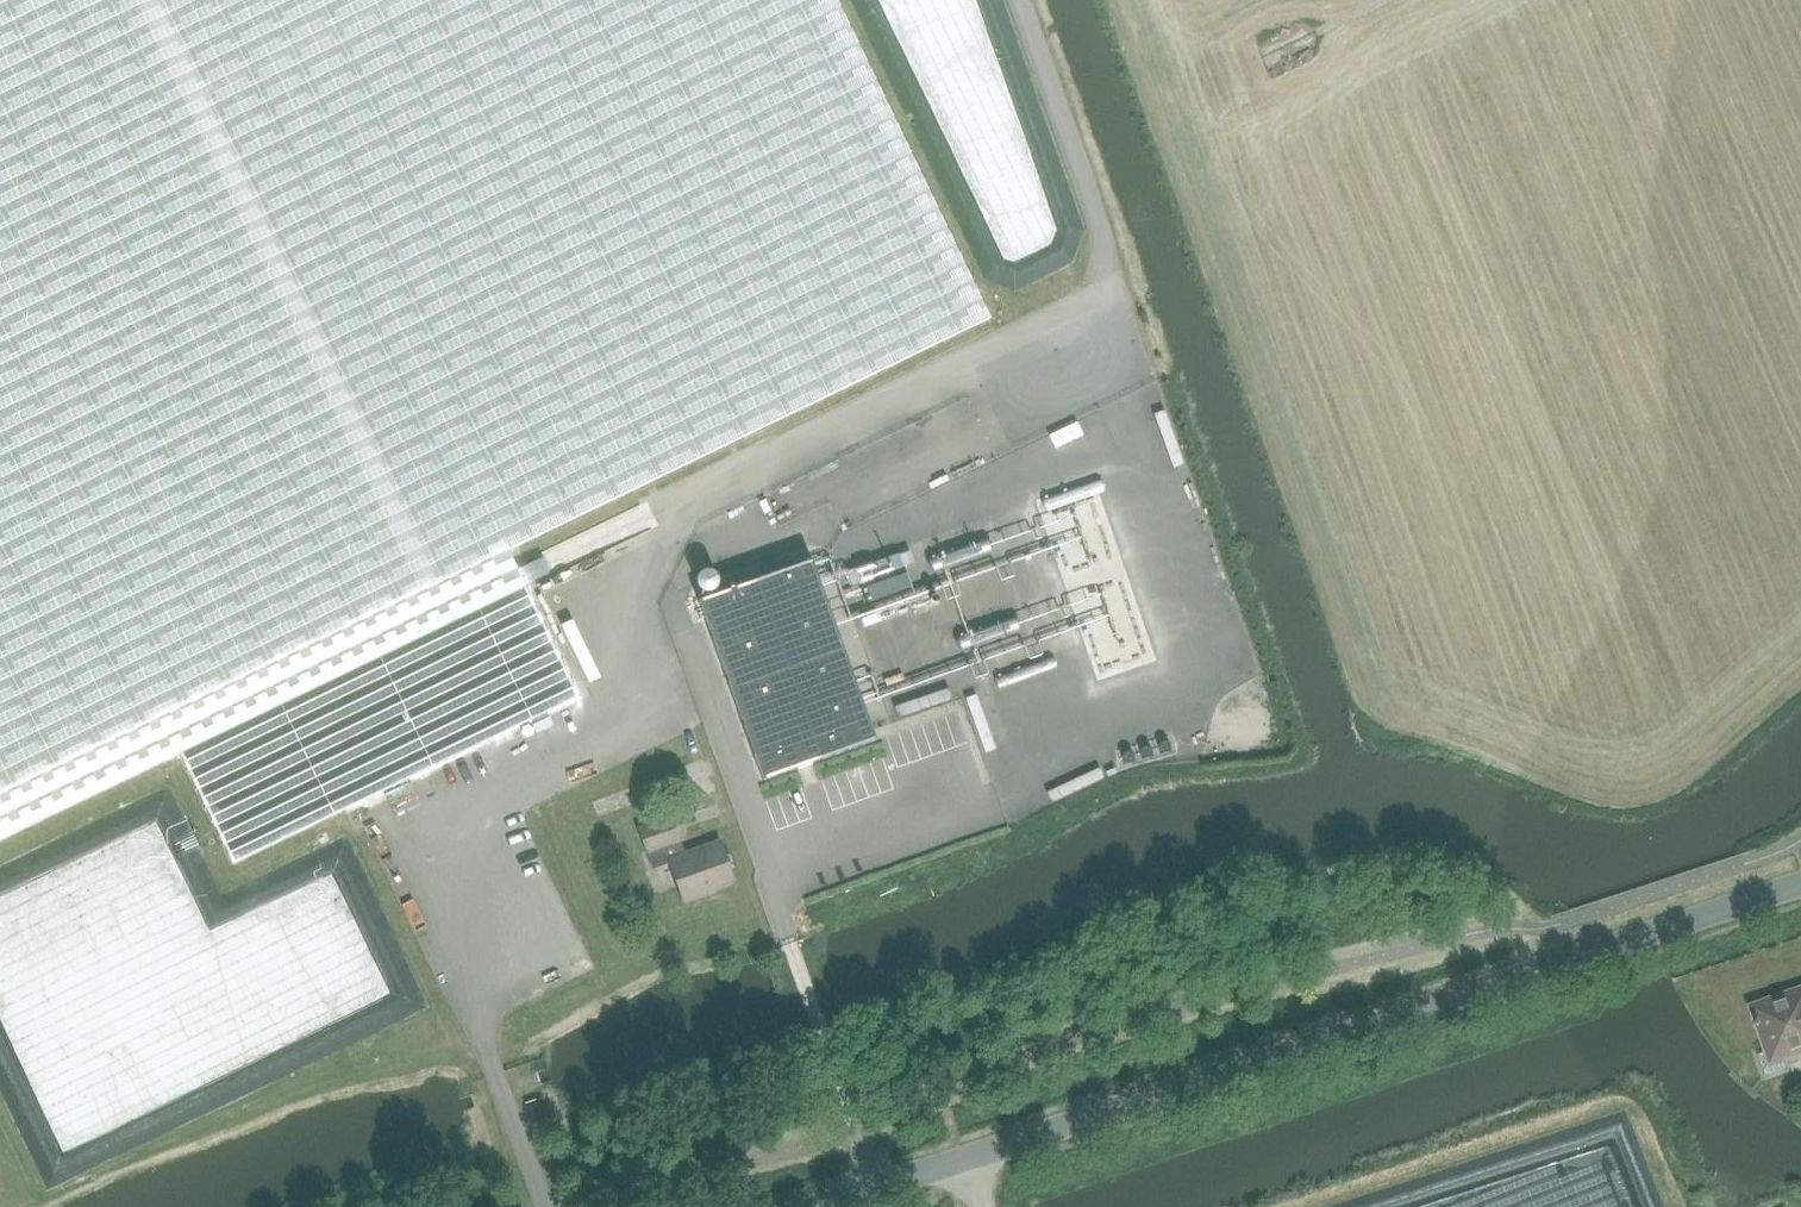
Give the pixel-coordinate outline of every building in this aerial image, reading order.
[(508,551),(989,319),(836,0),(0,0),(0,841),(179,754),(232,864),(578,697),(524,585),(517,570),(508,551)] [(763,780),(876,740),(812,559),(698,600),(763,780)] [(932,745),(968,740),(967,730),(931,735),(932,745)] [(684,854),(679,841),(672,818),(671,816),(638,827),(650,860),(658,865),(669,860),(684,902),(704,895),(702,890),(733,879),(720,842),(684,854)] [(1765,1074),(1786,1067),(1782,1057),(1800,1050),(1800,989),(1753,1006),(1757,1018),(1755,1019),(1757,1023),(1759,1023),(1768,1050),(1758,1054),(1765,1074)]
